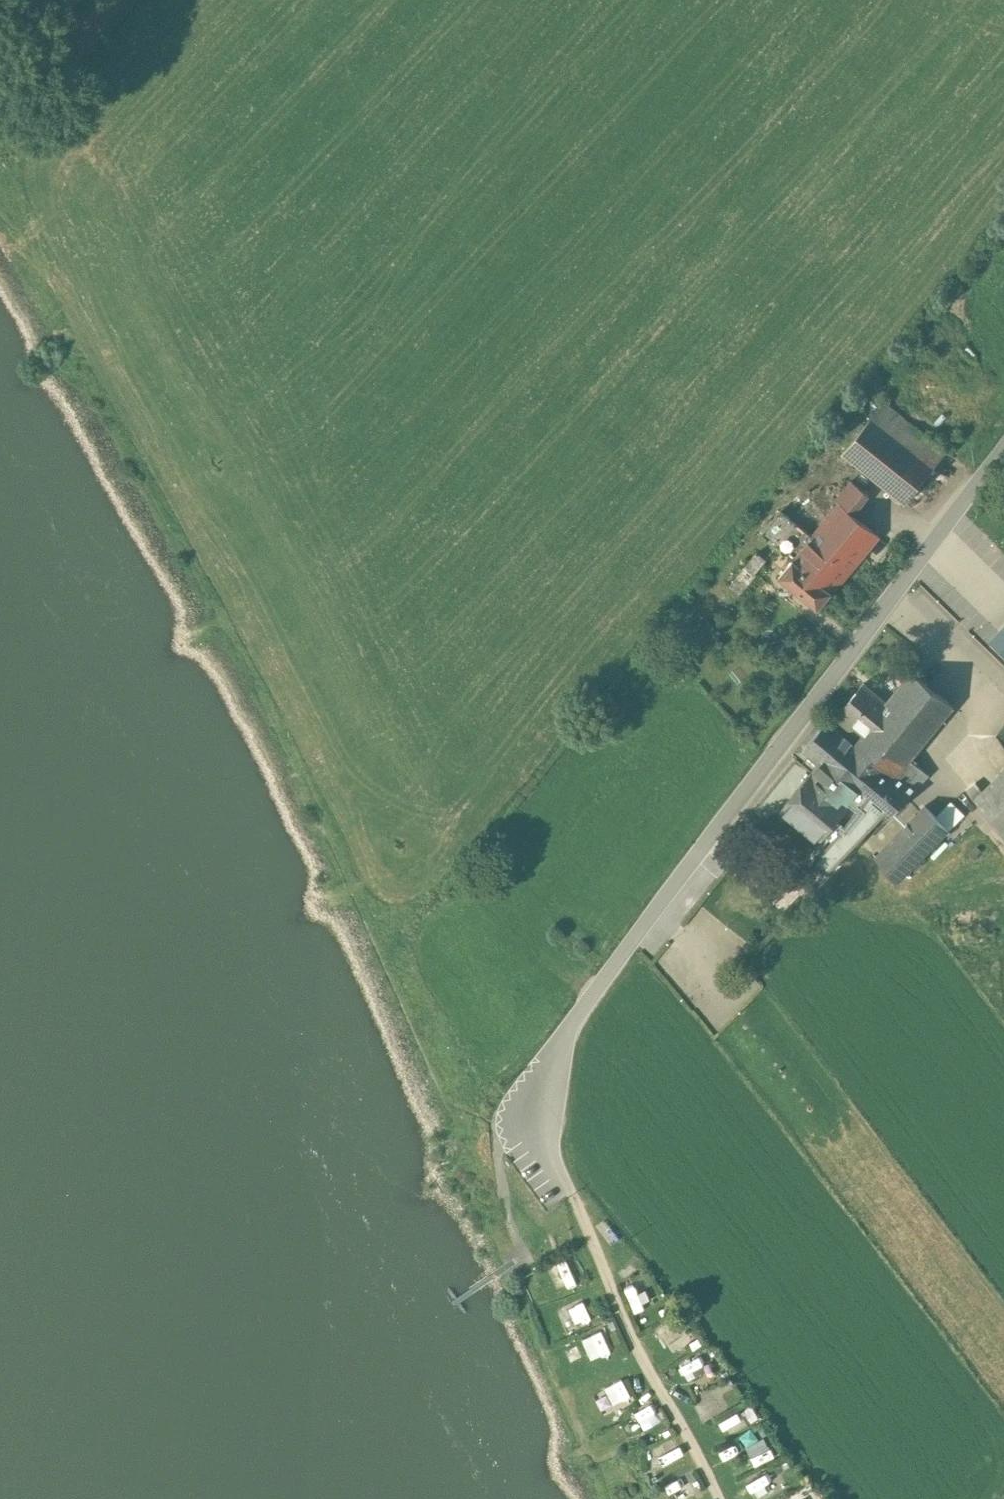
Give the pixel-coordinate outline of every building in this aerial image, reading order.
[(893,393),(851,444),(915,496),(957,446),(893,393)] [(810,535),(778,509),(758,533),(788,559),(777,572),(818,606),(880,533),(852,510),(867,493),(847,476),(829,498),(837,504),(810,535)] [(954,706),(912,671),(887,701),(864,683),(832,723),(828,719),(804,749),(810,755),(768,806),(836,862),(878,811),(887,817),(930,775),(913,760),(954,706)] [(978,800),(1003,833),(1003,773),(978,800)] [(927,806),(878,857),(900,886),(951,830),(927,806)] [(624,1284),(629,1304),(638,1302),(632,1282),(624,1284)] [(669,1316),(649,1326),(655,1336),(674,1326),(669,1316)] [(598,1355),(608,1351),(600,1328),(590,1332),(598,1355)] [(687,1375),(703,1360),(694,1350),(677,1365),(687,1375)] [(606,1410),(632,1397),(621,1375),(595,1389),(606,1410)] [(636,1416),(654,1410),(651,1401),(633,1407),(636,1416)] [(743,1446),(753,1461),(767,1452),(758,1437),(743,1446)] [(698,1497),(693,1488),(674,1497),(675,1498),(694,1498),(698,1497)]
